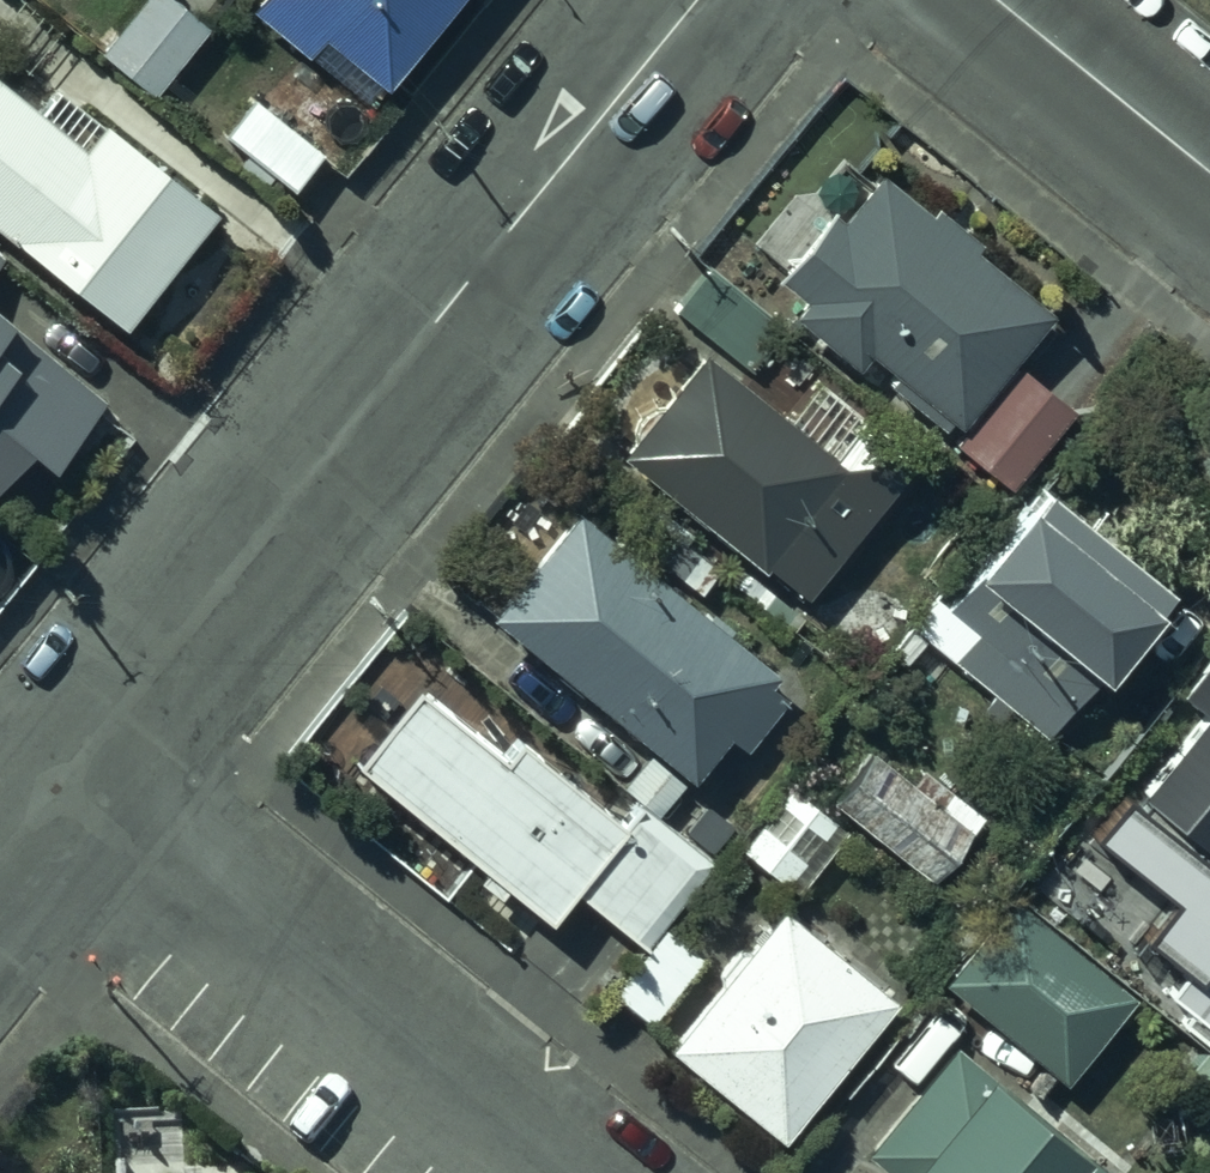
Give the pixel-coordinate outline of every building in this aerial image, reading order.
[(98,49),(151,94),(207,29),(173,0),(140,0),(98,49)] [(240,19),(303,67),(325,52),(377,98),(458,0),(258,0),(240,19)] [(0,89),(0,226),(13,236),(10,241),(131,331),(213,221),(92,131),(77,150),(0,89)] [(323,153),(252,97),(220,137),(291,193),(323,153)] [(1053,327),(875,175),(776,290),(954,442),(1053,327)] [(786,330),(705,261),(684,293),(677,288),(673,295),(677,297),(671,305),(751,371),(786,330)] [(6,522),(95,415),(0,337),(0,517),(6,522)] [(884,517),(696,361),(612,461),(799,618),(884,517)] [(1082,417),(1024,369),(959,450),(1018,497),(1082,417)] [(1173,600),(1041,491),(973,574),(1105,682),(1173,600)] [(565,517),(477,619),(678,792),(766,690),(565,517)] [(431,673),(325,803),(473,923),(579,794),(431,673)] [(1189,704),(1209,720),(1209,676),(1189,704)] [(1099,851),(1151,892),(1161,880),(1209,918),(1209,732),(1099,851)] [(964,815),(870,741),(830,796),(926,867),(964,815)] [(789,784),(735,842),(797,890),(846,827),(789,784)] [(777,914),(663,1051),(780,1147),(893,1010),(777,914)] [(1033,919),(957,1003),(1056,1093),(1133,1010),(1033,919)] [(859,1162),(873,1172),(1108,1172),(954,1047),(859,1162)]
